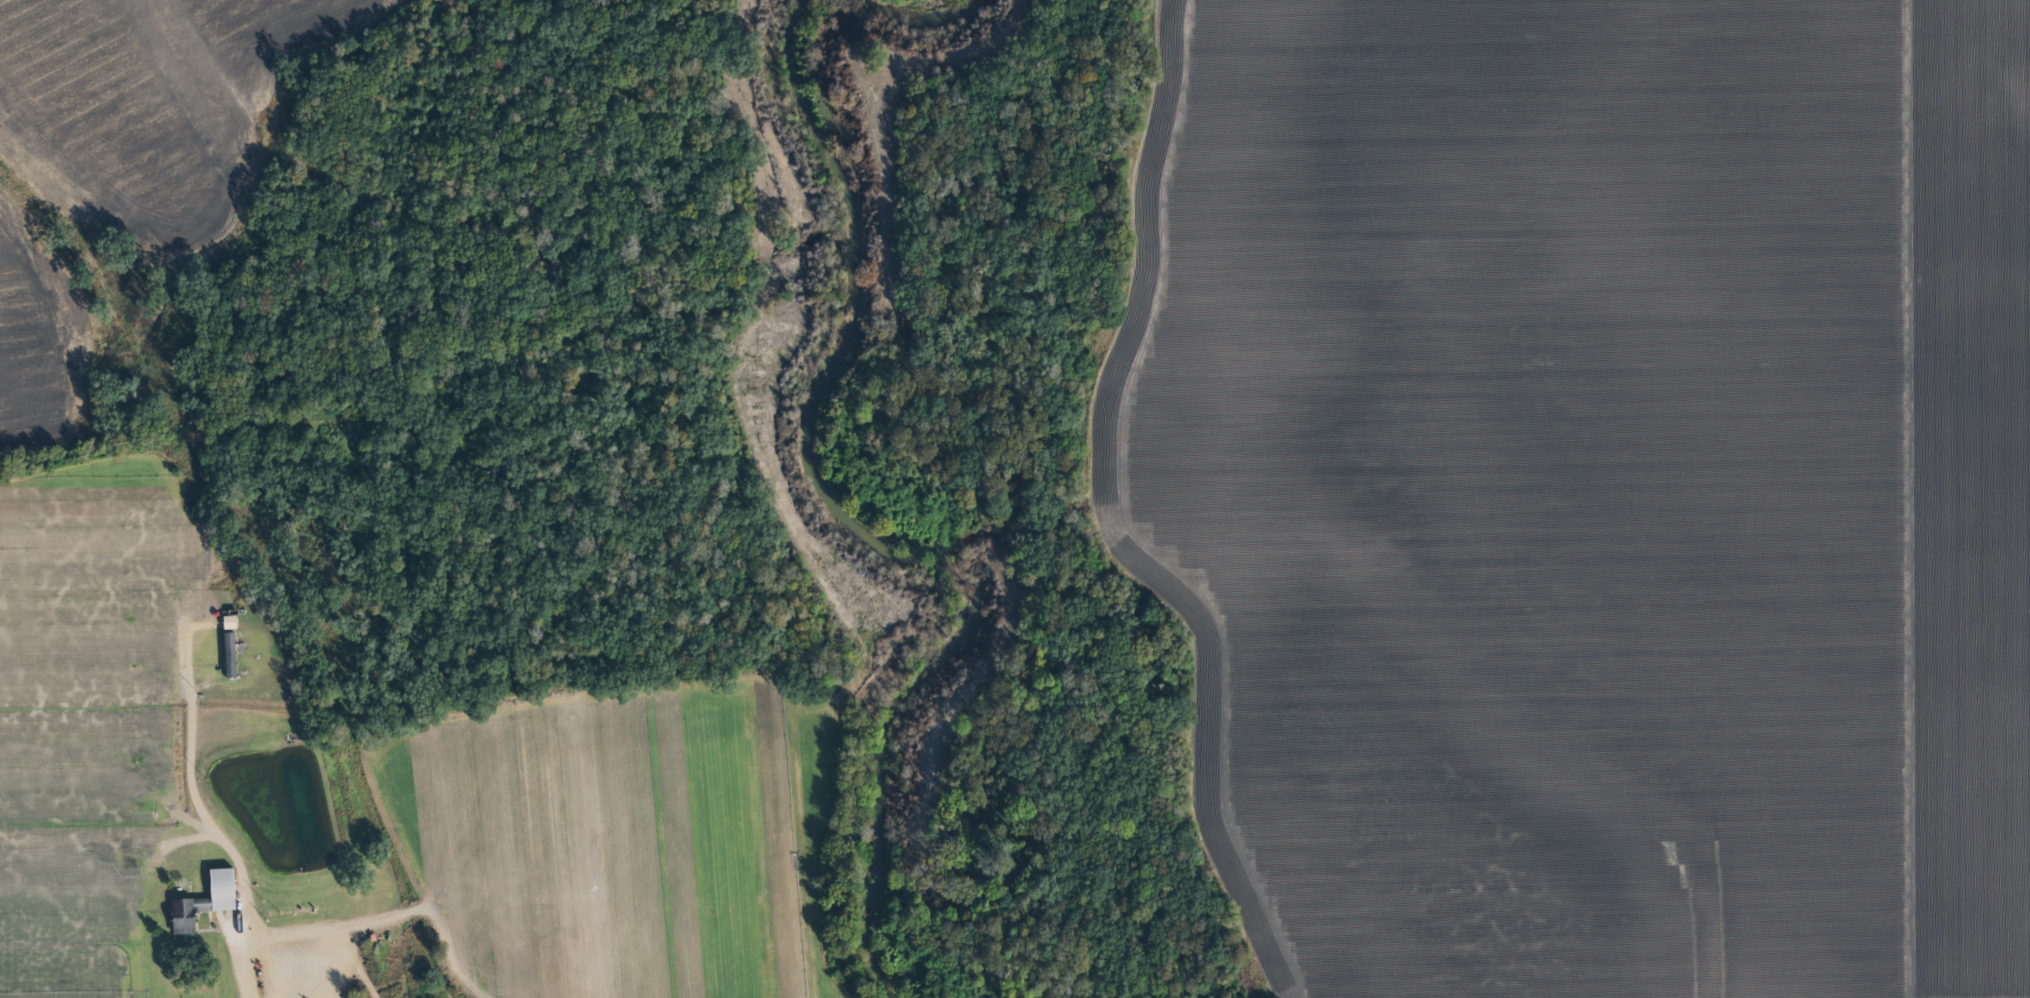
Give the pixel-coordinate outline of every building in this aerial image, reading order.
[(233,617),(221,617),(221,630),(234,630),(233,617)] [(232,645),(222,646),(223,679),(233,679),(232,645)] [(233,911),(231,869),(206,870),(207,899),(168,901),(170,936),(192,935),(191,913),(233,911)]
